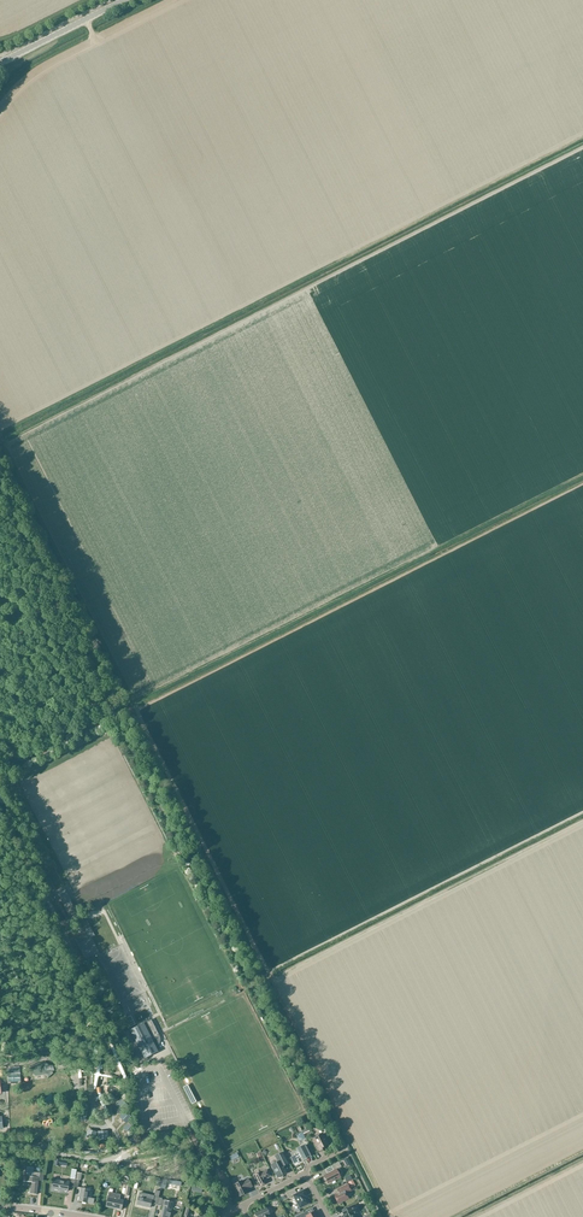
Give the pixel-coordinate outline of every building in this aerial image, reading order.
[(70,916),(76,913),(64,889),(58,892),(70,916)] [(63,906),(60,907),(65,918),(68,917),(63,906)] [(131,1016),(124,1019),(129,1028),(135,1025),(131,1016)] [(151,1040),(160,1036),(152,1020),(131,1031),(145,1059),(158,1052),(151,1040)] [(111,1034),(106,1036),(126,1085),(131,1083),(111,1034)] [(104,1035),(98,1038),(101,1045),(107,1042),(104,1035)] [(85,1047),(90,1050),(94,1042),(88,1040),(85,1047)] [(93,1052),(97,1057),(103,1051),(99,1047),(93,1052)] [(27,1070),(26,1072),(30,1075),(32,1073),(36,1076),(46,1075),(47,1078),(48,1078),(53,1074),(51,1072),(51,1070),(54,1070),(53,1065),(51,1066),(45,1062),(35,1064),(27,1070)] [(84,1063),(76,1063),(78,1086),(85,1087),(84,1063)] [(97,1063),(92,1090),(99,1091),(105,1065),(97,1063)] [(20,1074),(7,1075),(8,1083),(21,1083),(20,1074)] [(180,1086),(188,1103),(192,1101),(184,1084),(180,1086)] [(102,1092),(97,1092),(98,1101),(107,1114),(110,1111),(103,1099),(102,1092)] [(122,1100),(117,1105),(124,1111),(129,1106),(122,1100)] [(79,1110),(77,1119),(84,1121),(86,1112),(79,1110)] [(125,1112),(121,1117),(127,1123),(132,1118),(125,1112)] [(128,1123),(124,1129),(131,1134),(135,1129),(128,1123)] [(316,1138),(312,1140),(319,1152),(325,1149),(324,1147),(328,1145),(322,1135),(320,1136),(319,1135),(318,1134),(317,1134),(317,1135),(316,1135),(316,1136),(316,1137),(316,1138)] [(133,1135),(127,1139),(132,1146),(138,1142),(133,1135)] [(67,1146),(65,1149),(77,1156),(99,1155),(98,1149),(67,1146)] [(306,1159),(310,1157),(304,1146),(297,1150),(298,1152),(293,1154),(295,1156),(291,1158),(294,1165),(297,1163),(297,1164),(306,1160),(306,1159)] [(282,1176),(286,1173),(281,1163),(286,1161),(282,1153),(275,1157),(278,1163),(271,1166),(277,1178),(278,1178),(279,1178),(280,1179),(282,1178),(283,1176),(282,1176)] [(341,1171),(339,1169),(341,1168),(339,1164),(331,1168),(333,1171),(323,1176),(327,1184),(340,1178),(338,1174),(340,1173),(341,1171)] [(31,1195),(37,1196),(38,1182),(43,1182),(44,1175),(40,1174),(40,1179),(33,1178),(34,1168),(26,1168),(25,1177),(23,1177),(23,1183),(32,1184),(31,1195)] [(253,1176),(259,1187),(266,1184),(265,1180),(271,1177),(267,1170),(261,1173),(261,1172),(253,1176)] [(52,1189),(67,1192),(69,1183),(54,1180),(52,1189)] [(233,1186),(239,1197),(248,1193),(246,1190),(252,1187),(248,1180),(242,1183),(242,1181),(233,1186)] [(333,1197),(338,1205),(348,1199),(345,1194),(350,1191),(347,1185),(340,1189),(342,1192),(333,1197)] [(88,1199),(89,1191),(81,1189),(79,1202),(87,1204),(93,1205),(94,1200),(88,1199)] [(140,1193),(137,1204),(150,1208),(152,1204),(153,1204),(155,1197),(158,1198),(160,1191),(155,1190),(154,1196),(140,1193)] [(305,1197),(306,1196),(304,1191),(296,1194),(294,1190),(286,1195),(288,1199),(293,1196),(295,1200),(294,1200),(293,1202),(295,1204),(296,1204),(297,1204),(299,1209),(309,1204),(305,1197)] [(120,1197),(108,1194),(106,1207),(121,1210),(123,1201),(120,1200),(120,1197)] [(157,1205),(163,1207),(161,1216),(170,1216),(172,1209),(173,1203),(162,1200),(162,1199),(159,1198),(157,1205)] [(341,1212),(344,1216),(353,1216),(352,1214),(356,1212),(352,1206),(341,1212)] [(269,1216),(270,1216),(266,1209),(255,1214),(256,1216),(270,1216),(269,1216)]
